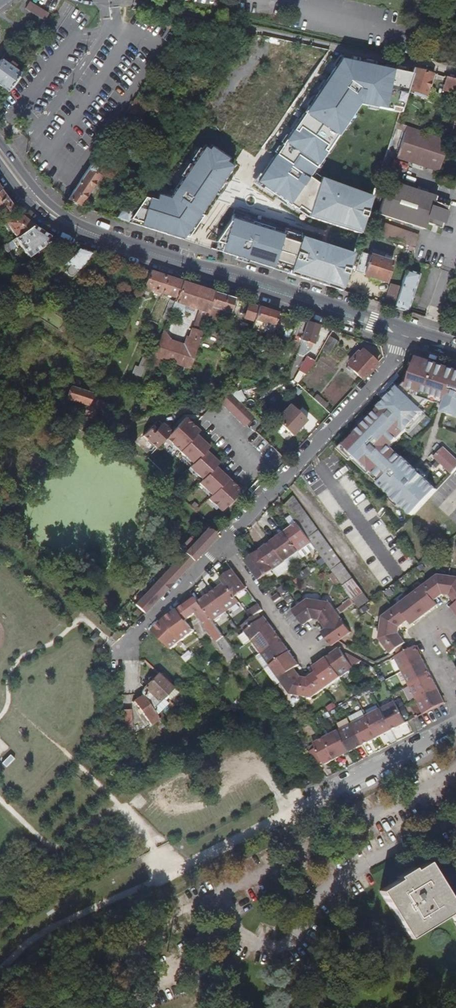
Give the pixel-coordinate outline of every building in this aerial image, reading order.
[(33,15),(38,8),(28,2),(23,9),(33,15)] [(42,20),(46,13),(38,8),(33,15),(42,20)] [(20,32),(26,24),(22,22),(17,30),(20,32)] [(354,70),(346,92),(343,103),(350,105),(355,90),(356,91),(363,69),(367,58),(358,57),(355,67),(354,70)] [(244,74),(247,64),(238,61),(238,60),(238,59),(235,58),(228,68),(244,74)] [(19,75),(12,70),(14,68),(9,64),(7,66),(0,61),(0,89),(6,93),(19,75)] [(346,92),(354,70),(329,62),(324,79),(340,84),(339,89),(340,89),(346,92)] [(424,95),(431,74),(416,69),(413,69),(406,90),(424,95)] [(447,77),(442,95),(450,97),(451,91),(455,92),(455,79),(447,77)] [(343,103),(346,92),(340,89),(335,104),(342,106),(343,103)] [(439,103),(442,96),(432,91),(428,99),(439,103)] [(145,111),(147,108),(134,99),(126,111),(139,120),(145,111)] [(340,111),(342,106),(335,104),(328,101),(326,107),(340,111)] [(154,117),(160,108),(151,102),(147,108),(145,111),(154,117)] [(201,126),(206,119),(201,114),(195,122),(201,126)] [(199,138),(206,128),(201,126),(195,122),(188,131),(199,138)] [(79,207),(99,177),(95,174),(98,169),(96,167),(106,153),(107,154),(124,128),(117,124),(66,200),(79,207)] [(448,141),(404,126),(403,131),(395,157),(438,171),(447,144),(448,141)] [(308,153),(313,136),(286,127),(280,144),(308,153)] [(163,166),(173,150),(164,144),(153,159),(163,166)] [(353,162),(327,152),(325,159),(352,167),(353,162)] [(369,173),(378,176),(383,160),(374,158),(369,173)] [(173,209),(196,216),(201,201),(206,188),(178,179),(182,172),(170,164),(153,192),(148,189),(145,193),(151,196),(149,201),(156,203),(173,209)] [(296,184),(300,171),(287,167),(283,180),(296,184)] [(374,188),(378,176),(369,173),(365,185),(374,188)] [(437,230),(445,208),(429,203),(433,192),(387,177),(375,215),(420,231),(422,225),(437,230)] [(318,178),(305,218),(358,235),(371,197),(318,178)] [(124,223),(145,193),(148,189),(149,186),(138,180),(125,199),(122,197),(118,204),(120,206),(112,219),(124,223)] [(0,192),(0,214),(3,218),(14,211),(0,192)] [(216,229),(222,211),(211,207),(212,205),(201,201),(196,216),(196,217),(198,217),(197,223),(216,229)] [(166,230),(173,209),(156,203),(150,225),(166,230)] [(15,239),(32,227),(17,214),(4,224),(15,239)] [(416,237),(370,221),(366,234),(412,249),(416,237)] [(15,239),(4,224),(1,225),(7,233),(1,237),(6,246),(14,240),(15,239)] [(28,258),(48,243),(48,238),(32,227),(15,239),(14,240),(19,247),(28,258)] [(340,291),(352,254),(299,237),(292,256),(286,274),(340,291)] [(16,250),(19,247),(14,240),(6,246),(2,249),(6,253),(14,247),(16,250)] [(72,276),(92,254),(78,250),(63,266),(66,269),(63,273),(68,278),(72,276)] [(286,274),(292,256),(272,250),(266,268),(286,274)] [(384,282),(390,263),(360,253),(353,272),(384,282)] [(406,313),(418,273),(405,269),(399,288),(393,308),(406,313)] [(175,298),(181,282),(149,272),(142,287),(155,291),(158,292),(175,298)] [(207,314),(213,293),(181,282),(175,298),(173,302),(173,303),(194,310),(198,311),(207,314)] [(393,308),(399,288),(387,284),(385,290),(387,291),(383,305),(393,308)] [(229,314),(233,299),(213,293),(207,314),(205,318),(217,322),(220,311),(229,314)] [(140,308),(146,299),(139,295),(134,306),(140,308)] [(194,310),(173,303),(172,306),(170,310),(182,314),(183,310),(184,311),(185,312),(191,315),(194,310)] [(253,321),(258,307),(249,304),(245,318),(253,321)] [(170,310),(172,306),(167,305),(162,318),(166,320),(170,310)] [(274,325),(278,313),(258,307),(253,321),(251,329),(262,333),(263,333),(263,331),(272,334),(275,325),(274,325)] [(205,318),(207,314),(198,311),(192,329),(201,332),(205,318)] [(299,343),(306,322),(296,319),(291,335),(295,336),(293,342),(299,343)] [(310,347),(317,326),(306,322),(299,343),(298,347),(303,349),(304,345),(310,347)] [(189,369),(201,332),(192,329),(186,346),(171,342),(163,330),(153,357),(164,361),(165,361),(163,368),(170,370),(172,363),(189,369)] [(329,354),(336,341),(329,337),(321,351),(329,354)] [(295,354),(298,347),(299,343),(293,342),(292,341),(289,352),(295,354)] [(263,352),(265,345),(255,342),(253,349),(263,352)] [(361,379),(377,362),(362,349),(357,354),(355,352),(349,359),(351,361),(347,365),(361,379)] [(302,375),(312,360),(304,356),(295,370),(302,375)] [(140,378),(147,360),(142,357),(137,367),(134,366),(131,374),(140,378)] [(161,369),(164,361),(153,357),(149,365),(161,369)] [(418,358),(415,369),(413,369),(410,370),(408,371),(407,372),(405,374),(404,376),(404,378),(404,381),(404,383),(405,385),(402,388),(400,387),(382,407),(383,407),(360,432),(360,433),(347,446),(349,448),(347,450),(372,473),(374,470),(385,480),(382,483),(415,514),(439,489),(419,470),(417,472),(414,469),(416,467),(393,446),(407,430),(425,410),(420,406),(424,402),(428,397),(446,405),(444,412),(455,416),(455,370),(418,358)] [(237,392),(241,381),(234,380),(230,394),(235,392),(237,392)] [(91,397),(93,394),(70,386),(65,399),(87,406),(91,397)] [(255,417),(230,394),(223,395),(217,402),(245,427),(255,417)] [(326,404),(315,394),(311,397),(323,407),(326,404)] [(110,403),(91,397),(87,406),(106,412),(110,403)] [(301,425),(306,419),(289,403),(273,419),(291,436),(297,430),(295,428),(295,427),(297,424),(298,423),(301,425)] [(81,431),(97,414),(89,407),(73,424),(81,431)] [(228,482),(217,472),(220,469),(215,465),(216,464),(209,457),(211,455),(205,449),(206,448),(199,441),(201,439),(195,434),(196,432),(194,430),(196,428),(184,417),(170,431),(160,422),(159,424),(154,429),(152,427),(142,437),(156,449),(165,439),(192,464),(188,468),(201,480),(198,483),(211,495),(208,499),(221,512),(242,490),(230,479),(228,482)] [(208,446),(201,439),(199,441),(206,448),(208,446)] [(453,473),(455,470),(455,458),(442,445),(433,454),(453,473)] [(218,462),(211,455),(209,457),(216,464),(218,462)] [(230,479),(220,469),(217,472),(228,482),(230,479)] [(333,573),(346,592),(350,597),(352,600),(363,592),(293,495),(284,506),(296,523),(311,543),(314,548),(323,560),(325,562),(325,563),(333,573)] [(311,543),(296,523),(283,532),(298,552),(311,543)] [(144,613),(214,537),(213,531),(208,526),(194,542),(189,538),(182,544),(185,548),(184,549),(186,551),(135,605),(144,613)] [(298,552),(283,532),(271,541),(285,562),(298,552)] [(285,562),(271,541),(258,551),(273,571),(285,562)] [(301,557),(314,548),(311,543),(298,552),(301,557)] [(273,571),(258,551),(245,560),(260,581),(273,571)] [(289,567),(302,557),(301,557),(298,552),(285,562),(289,567)] [(277,577),(289,568),(289,567),(285,562),(273,571),(277,577)] [(333,573),(325,563),(324,574),(326,577),(328,575),(329,576),(333,573)] [(419,574),(425,570),(421,564),(415,569),(419,574)] [(299,581),(311,572),(308,567),(295,576),(297,578),(299,581)] [(247,588),(233,569),(231,570),(226,574),(221,577),(225,583),(235,596),(247,588)] [(446,595),(448,576),(439,575),(425,584),(422,587),(433,601),(442,594),(446,595)] [(448,576),(446,595),(452,596),(455,600),(455,577),(448,576)] [(235,596),(225,583),(212,592),(226,612),(240,602),(235,596)] [(282,584),(276,588),(280,594),(286,590),(282,584)] [(386,591),(390,597),(396,593),(391,587),(386,591)] [(436,605),(433,601),(422,587),(410,596),(424,615),(429,610),(436,605)] [(286,602),(292,610),(296,607),(292,601),(293,600),(287,591),(281,595),(283,598),(286,602)] [(226,612),(212,592),(199,602),(210,617),(213,622),(226,612)] [(363,592),(352,600),(354,602),(360,609),(370,602),(363,592)] [(280,598),(276,593),(271,597),(275,602),(280,598)] [(424,615),(410,596),(397,605),(408,620),(411,624),(419,618),(424,615)] [(339,614),(354,602),(352,600),(350,597),(337,608),(338,609),(336,610),(339,614)] [(316,620),(319,601),(308,599),(296,607),(292,610),(293,611),(296,616),(300,621),(303,625),(313,619),(316,620)] [(336,610),(331,603),(319,601),(316,620),(322,621),(327,629),(341,618),(339,614),(336,610)] [(258,611),(261,608),(257,602),(245,610),(250,616),(258,611)] [(154,631),(153,633),(171,649),(195,631),(193,626),(197,623),(187,603),(164,620),(154,631)] [(408,620),(397,605),(394,608),(385,615),(383,628),(401,630),(401,626),(408,620)] [(251,639),(270,625),(267,621),(264,616),(262,617),(258,611),(250,616),(245,620),(249,626),(244,630),(245,631),(238,636),(244,644),(251,639)] [(223,636),(213,622),(210,617),(202,623),(229,662),(238,656),(234,651),(223,636)] [(351,631),(341,618),(327,629),(322,632),(326,639),(327,640),(331,645),(338,640),(351,631)] [(270,625),(251,639),(260,652),(279,637),(274,630),(270,625)] [(407,643),(401,635),(401,630),(383,628),(382,639),(393,654),(407,643)] [(269,665),(289,650),(285,645),(279,637),(260,652),(255,656),(264,669),(269,665)] [(403,671),(424,661),(421,656),(417,647),(396,657),(403,671)] [(354,669),(345,656),(339,648),(326,658),(341,679),(354,669)] [(293,656),(289,650),(269,665),(264,669),(275,683),(280,679),(279,678),(294,667),(298,664),(293,656)] [(341,679),(326,658),(318,664),(313,667),(317,673),(328,688),(341,679)] [(431,675),(427,666),(424,661),(403,671),(411,686),(431,675)] [(302,695),(304,677),(300,676),(294,667),(279,678),(280,679),(281,681),(290,693),(302,695)] [(152,709),(168,691),(174,697),(179,692),(158,672),(141,691),(141,693),(142,694),(152,709)] [(325,691),(328,688),(317,673),(310,678),(304,677),(302,695),(315,698),(325,691)] [(439,689),(436,684),(431,675),(411,686),(418,700),(439,689)] [(446,703),(442,696),(439,689),(418,700),(425,714),(446,703)] [(376,700),(370,690),(368,692),(373,702),(376,700)] [(159,718),(152,709),(142,694),(133,701),(151,724),(159,718)] [(344,705),(351,701),(349,698),(338,704),(340,707),(343,706),(344,705)] [(401,712),(399,710),(398,707),(395,702),(381,710),(392,732),(407,724),(406,723),(403,716),(401,712)] [(331,711),(337,707),(334,703),(328,707),(331,711)] [(130,720),(129,705),(122,705),(122,720),(130,720)] [(392,732),(381,710),(367,717),(378,739),(392,732)] [(378,739),(367,717),(353,724),(364,746),(378,739)] [(364,746),(353,724),(339,731),(350,753),(364,746)] [(350,753),(339,731),(324,739),(335,761),(350,753)] [(335,761),(324,739),(315,744),(317,749),(309,753),(318,767),(324,764),(325,765),(326,766),(335,761)] [(309,753),(317,749),(315,744),(307,749),(309,753)] [(13,758),(8,754),(0,762),(0,763),(5,767),(13,758)] [(430,862),(416,870),(415,867),(399,877),(401,880),(381,891),(410,939),(452,913),(455,921),(455,906),(430,862)]
